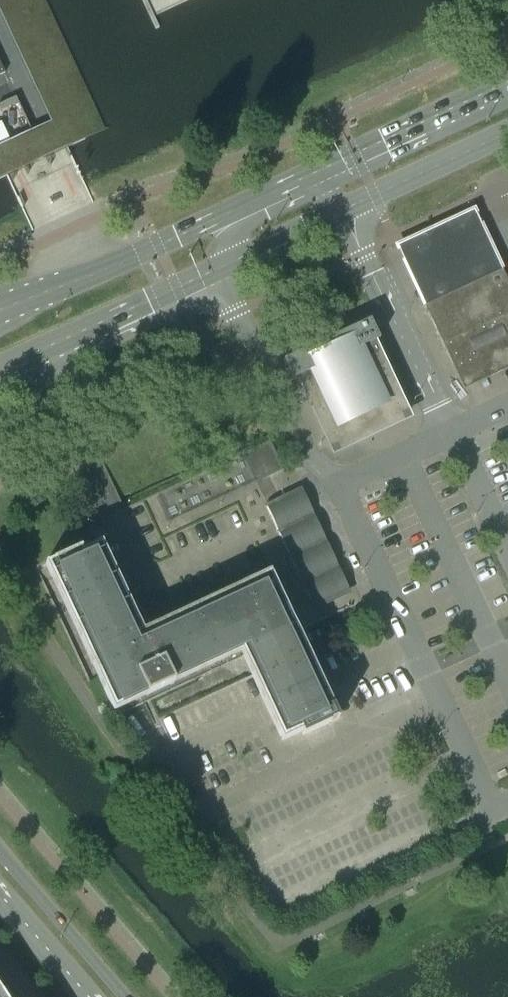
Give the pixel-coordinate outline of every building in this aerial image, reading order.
[(470,208),(393,245),(424,309),(426,308),(501,272),(470,208)] [(501,272),(426,308),(464,389),(507,368),(507,286),(501,272)] [(369,320),(283,361),(292,380),(301,376),(335,448),(362,435),(358,426),(404,404),(374,341),(378,339),(369,320)] [(283,469),(282,467),(269,440),(240,454),(254,483),(283,469)] [(314,609),(315,608),(341,597),(292,492),(265,504),(314,609)] [(270,571),(268,572),(160,622),(143,630),(101,541),(82,550),(81,549),(82,549),(81,546),(53,559),(53,560),(47,563),(47,562),(45,563),(113,711),(174,683),(240,651),(252,677),(282,740),(301,731),(303,735),(339,718),(270,571)] [(0,983),(0,996),(12,996),(0,983)]
